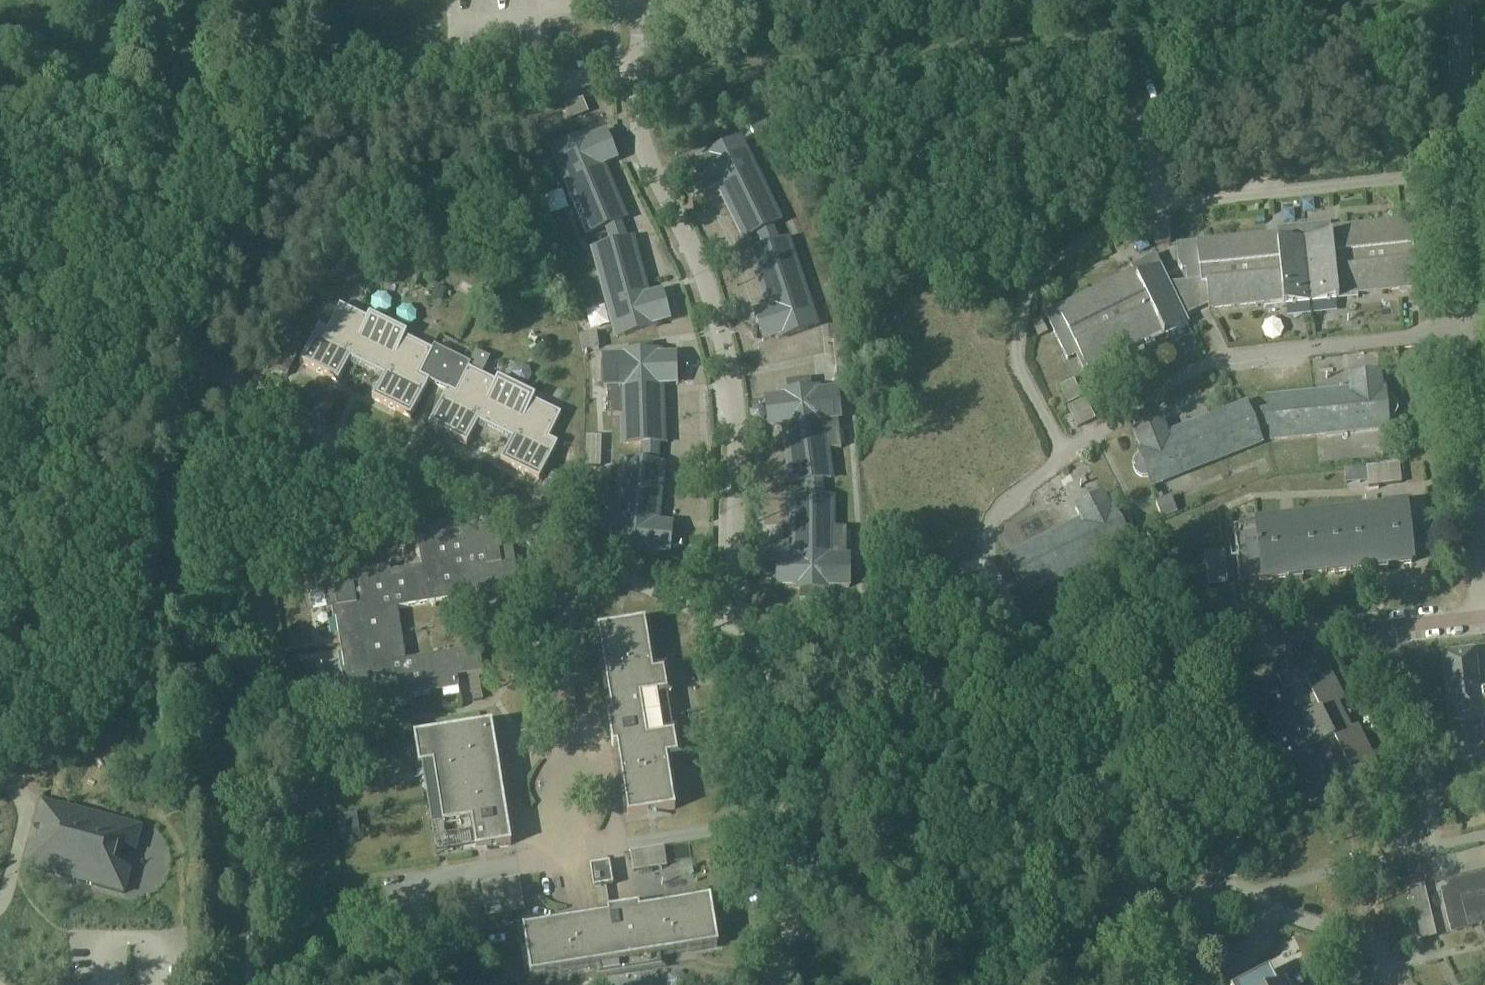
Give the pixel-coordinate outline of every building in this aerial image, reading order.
[(583,99),(564,106),(570,121),(589,113),(583,99)] [(764,117),(749,124),(756,139),(771,132),(764,117)] [(609,235),(625,231),(622,220),(626,219),(608,174),(602,177),(599,168),(611,163),(599,135),(592,138),(592,136),(562,148),(567,160),(562,162),(572,185),(568,186),(587,232),(605,225),(609,235)] [(758,232),(761,241),(776,234),(773,225),(781,221),(759,176),(756,178),(744,154),(740,156),(734,144),(705,158),(706,160),(699,163),(713,191),(724,185),(728,193),(723,196),(744,239),(758,232)] [(1411,219),(1405,220),(1330,228),(1329,223),(1303,226),(1307,264),(1414,253),(1411,219)] [(1153,224),(1155,244),(1171,243),(1169,223),(1153,224)] [(1307,264),(1303,226),(1277,229),(1277,233),(1176,244),(1178,262),(1183,269),(1186,269),(1187,277),(1307,264)] [(617,324),(622,322),(625,335),(657,327),(656,325),(663,323),(655,293),(643,297),(640,288),(646,286),(633,240),(629,241),(625,231),(609,235),(613,245),(594,251),(607,299),(610,298),(617,324)] [(778,337),(779,339),(810,328),(805,316),(810,314),(801,289),(805,288),(789,241),(780,244),(776,234),(761,241),(764,249),(750,254),(765,299),(771,297),(774,306),(762,310),(772,339),(778,337)] [(1307,264),(1311,302),(1338,299),(1338,295),(1418,287),(1414,253),(1307,264)] [(1172,288),(1170,283),(1161,265),(1155,254),(1131,266),(1133,270),(1057,307),(1057,308),(1045,313),(1060,344),(1172,288)] [(1307,264),(1187,277),(1188,281),(1170,283),(1172,288),(1186,316),(1198,309),(1198,303),(1208,302),(1209,308),(1283,301),(1283,305),(1311,302),(1307,264)] [(1172,288),(1060,344),(1068,359),(1076,355),(1084,370),(1087,368),(1087,369),(1162,332),(1164,336),(1189,323),(1186,316),(1172,288)] [(369,319),(341,305),(329,330),(320,326),(301,364),(340,383),(351,359),(385,375),(373,399),(412,418),(430,380),(448,389),(457,393),(469,368),(471,365),(436,347),(434,351),(406,337),(408,334),(370,315),(369,319)] [(586,368),(603,365),(597,333),(580,336),(586,368)] [(853,369),(850,337),(834,338),(837,370),(853,369)] [(652,345),(629,349),(629,354),(621,354),(621,356),(604,357),(605,395),(609,395),(609,418),(623,417),(624,444),(643,443),(643,453),(660,454),(660,443),(665,443),(663,395),(657,395),(657,386),(670,385),(669,355),(662,355),(662,353),(652,353),(652,345)] [(540,482),(559,443),(550,439),(562,414),(534,401),(536,397),(499,378),(497,382),(469,368),(457,393),(448,389),(429,427),(468,446),(480,422),(513,439),(501,463),(540,482)] [(1069,404),(1082,397),(1074,379),(1060,386),(1069,404)] [(806,482),(807,490),(824,491),(823,483),(833,482),(828,450),(842,448),(838,420),(841,419),(837,389),(820,392),(820,390),(811,391),(809,381),(788,384),(789,394),(780,395),(780,396),(773,397),(777,428),(790,426),(791,435),(785,436),(791,483),(806,482)] [(1268,399),(1269,409),(1259,411),(1263,429),(1270,427),(1272,440),(1348,432),(1348,428),(1374,426),(1374,421),(1387,420),(1387,419),(1393,416),(1397,410),(1396,403),(1391,398),(1385,396),(1384,387),(1382,387),(1381,381),(1350,384),(1352,396),(1343,397),(1342,391),(1268,399)] [(1078,429),(1096,420),(1086,399),(1068,408),(1078,429)] [(1263,429),(1259,411),(1249,413),(1246,404),(1176,431),(1178,437),(1170,440),(1165,428),(1137,439),(1139,446),(1137,447),(1141,455),(1135,460),(1134,466),(1136,473),(1142,477),(1149,476),(1149,477),(1162,472),(1163,476),(1188,467),(1190,470),(1261,442),(1256,430),(1263,429)] [(602,437),(586,437),(585,467),(601,467),(602,437)] [(1399,446),(1382,447),(1383,464),(1400,463),(1399,446)] [(656,553),(662,553),(665,523),(653,522),(654,512),(659,513),(664,465),(659,465),(660,454),(643,453),(643,463),(623,461),(621,489),(607,488),(604,517),(602,517),(599,547),(615,549),(615,551),(625,552),(625,557),(645,563),(646,554),(655,555),(656,553)] [(582,490),(551,475),(543,493),(573,508),(582,490)] [(407,482),(396,484),(398,499),(409,497),(407,482)] [(342,508),(339,485),(329,487),(332,509),(342,508)] [(785,556),(785,587),(792,587),(792,589),(802,589),(802,599),(824,599),(824,589),(833,589),(833,587),(850,587),(850,556),(847,556),(847,528),(833,528),(833,499),(824,499),(824,491),(807,490),(807,499),(792,499),(792,547),(798,547),(798,556),(785,556)] [(1172,497),(1156,503),(1162,519),(1178,513),(1172,497)] [(1126,534),(1131,529),(1131,522),(1128,516),(1122,513),(1115,514),(1111,506),(1110,507),(1106,501),(1079,515),(1085,526),(1077,530),(1074,525),(1007,559),(1026,596),(1094,561),(1093,557),(1116,545),(1114,541),(1126,535),(1126,534)] [(1388,572),(1388,567),(1412,564),(1406,508),(1233,527),(1240,583),(1288,578),(1289,583),(1303,581),(1303,576),(1373,568),(1374,573),(1388,572)] [(342,633),(339,633),(340,639),(344,638),(345,644),(402,634),(398,608),(468,597),(469,603),(484,600),(483,595),(520,588),(514,548),(500,550),(497,529),(483,531),(482,528),(418,538),(424,575),(417,576),(415,568),(391,572),(390,566),(317,578),(319,592),(325,591),(328,610),(333,609),(334,619),(340,618),(342,633)] [(629,817),(676,810),(667,758),(678,756),(675,734),(664,736),(657,695),(668,693),(665,672),(654,673),(646,622),(599,629),(612,715),(608,715),(613,747),(618,746),(629,817)] [(336,701),(338,715),(412,703),(411,697),(435,693),(434,688),(442,687),(442,692),(459,689),(454,653),(407,660),(402,634),(345,644),(346,649),(342,649),(343,656),(345,655),(348,670),(342,671),(344,680),(339,681),(342,700),(336,701)] [(464,651),(468,675),(484,673),(480,648),(464,651)] [(1449,721),(1481,717),(1483,731),(1484,731),(1484,687),(1479,688),(1475,649),(1442,653),(1449,721)] [(1278,681),(1277,681),(1253,693),(1271,728),(1278,724),(1285,739),(1282,748),(1291,751),(1294,757),(1287,761),(1310,807),(1335,794),(1334,792),(1355,781),(1356,784),(1381,771),(1358,725),(1351,729),(1347,722),(1350,714),(1341,711),(1338,704),(1345,701),(1327,666),(1303,678),(1301,673),(1291,674),(1291,685),(1282,690),(1278,681)] [(544,721),(578,716),(574,687),(551,690),(552,699),(541,701),(544,721)] [(457,730),(414,737),(419,768),(434,766),(443,827),(459,835),(462,850),(476,848),(476,851),(511,845),(492,725),(457,730)] [(41,765),(53,764),(52,755),(40,755),(41,765)] [(142,828),(41,802),(34,828),(44,830),(40,844),(31,841),(24,867),(124,894),(129,877),(113,873),(121,841),(137,845),(142,828)] [(350,816),(337,818),(340,835),(353,833),(350,816)] [(610,863),(590,866),(593,889),(614,885),(610,863)] [(1448,882),(1450,890),(1442,892),(1452,933),(1484,925),(1484,873),(1448,882)] [(515,914),(526,912),(521,879),(481,885),(483,896),(484,905),(487,918),(491,918),(515,914)] [(1424,884),(1410,888),(1414,907),(1429,903),(1424,884)] [(524,929),(531,975),(597,965),(598,976),(620,972),(618,962),(639,958),(641,969),(662,966),(661,955),(718,946),(711,899),(640,911),(639,906),(608,911),(609,915),(524,929)] [(1270,973),(1268,970),(1239,984),(1276,984),(1270,973)]
